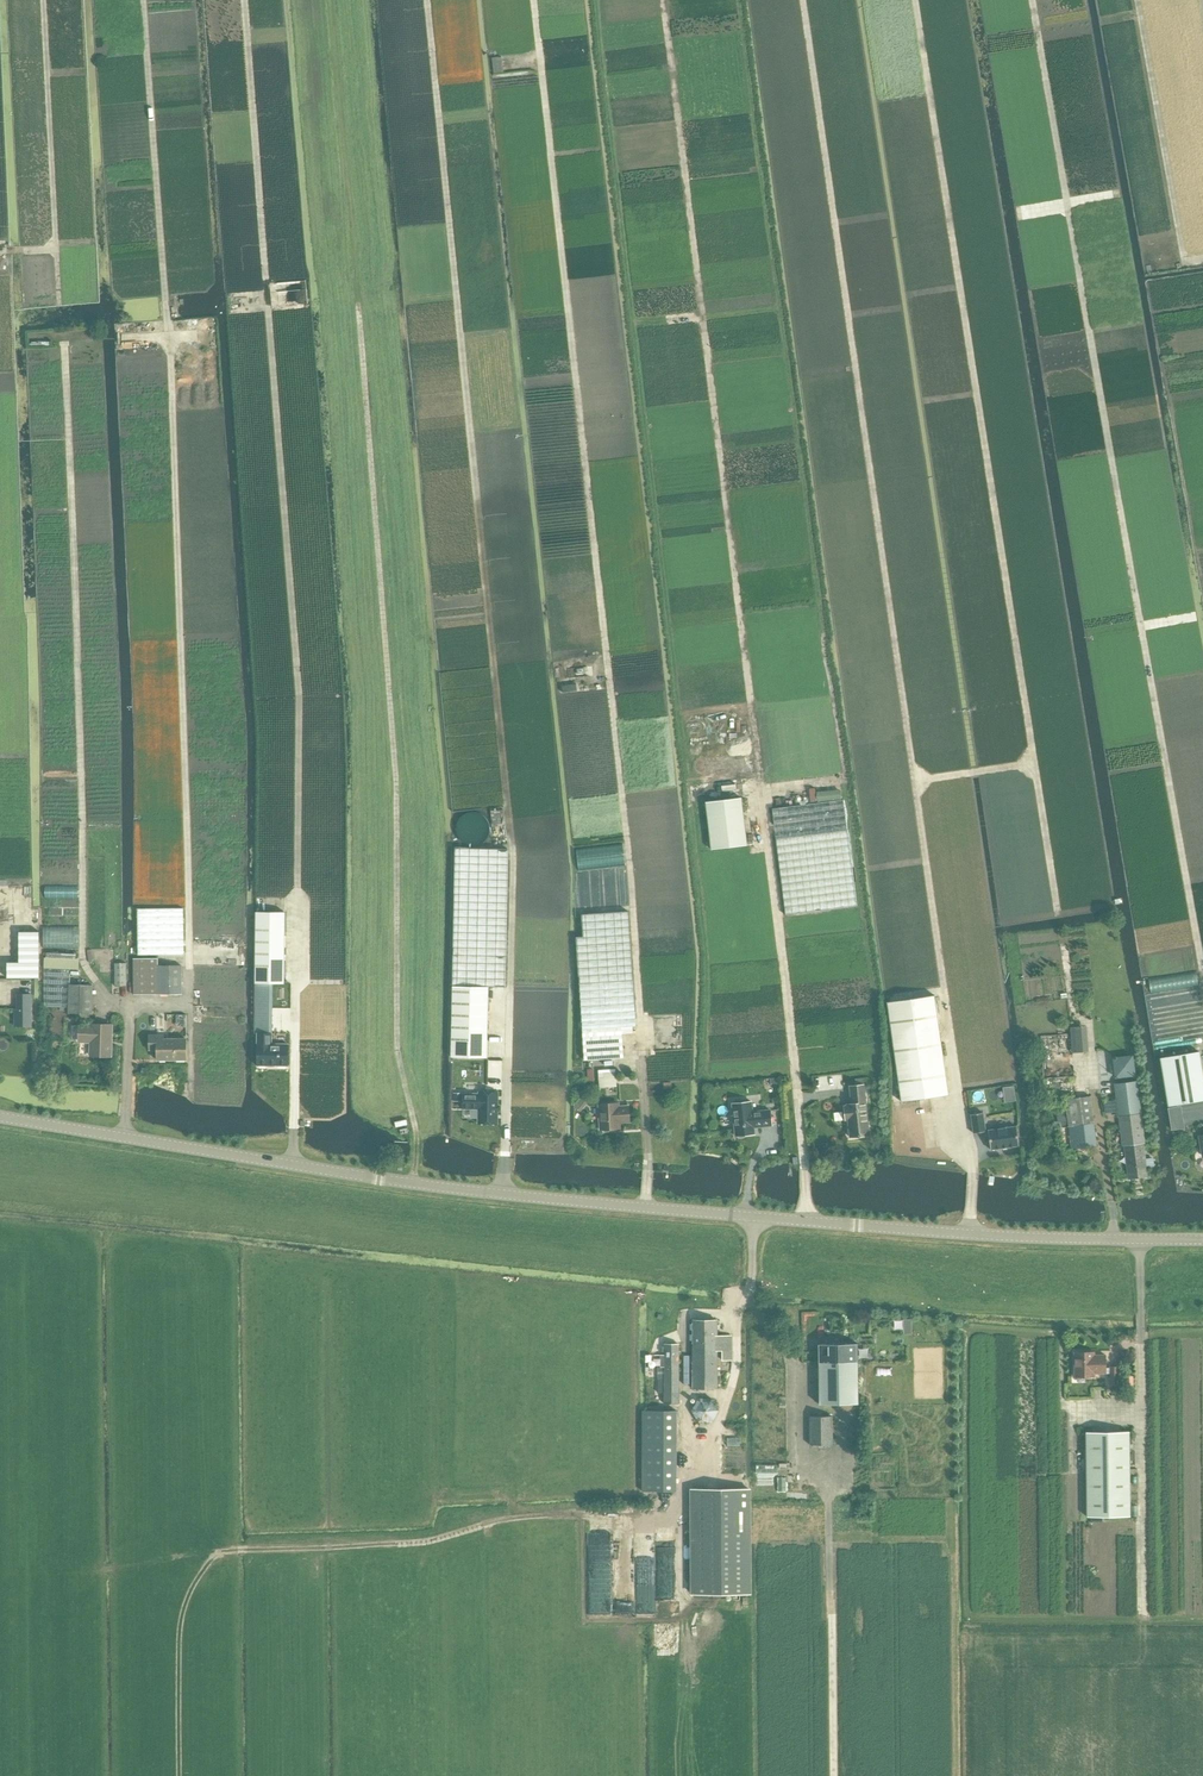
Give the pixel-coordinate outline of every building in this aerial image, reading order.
[(576,684),(561,686),(562,692),(577,691),(576,684)] [(838,789),(816,791),(817,801),(839,799),(838,789)] [(705,802),(711,849),(747,845),(741,798),(705,802)] [(772,809),(785,915),(857,906),(843,800),(772,809)] [(452,986),(451,1057),(486,1058),(488,987),(505,987),(508,851),(508,849),(455,848),(455,877),(454,919),(452,986)] [(45,897),(78,897),(78,886),(45,886),(45,897)] [(138,956),(183,955),(183,908),(137,909),(138,956)] [(583,937),(576,937),(580,1000),(582,1029),(621,1026),(621,1027),(632,1026),(635,1026),(628,911),(582,914),(583,937)] [(284,912),(256,912),(255,983),(255,1008),(272,1008),(272,1000),(267,999),(267,983),(272,983),(284,983),(284,912)] [(44,968),(78,969),(79,960),(45,958),(44,968)] [(158,967),(158,959),(133,959),(134,995),(181,995),(181,967),(158,967)] [(114,987),(125,987),(125,965),(114,965),(114,987)] [(44,1008),(67,1009),(67,1014),(91,1015),(92,987),(68,986),(69,970),(45,969),(44,1008)] [(886,1002),(901,1102),(948,1095),(934,995),(886,1002)] [(14,1019),(26,1019),(26,1026),(31,1026),(31,1009),(17,1009),(14,1009),(14,1019)] [(257,1033),(271,1034),(272,1024),(255,1024),(255,1033),(257,1033)] [(621,1026),(582,1029),(584,1061),(624,1058),(622,1033),(621,1027),(621,1026)] [(72,1028),(71,1040),(90,1041),(90,1043),(89,1058),(109,1058),(111,1028),(90,1027),(90,1028),(79,1028),(72,1028)] [(256,1037),(256,1069),(287,1069),(287,1048),(270,1047),(270,1037),(256,1037)] [(155,1051),(155,1062),(185,1063),(186,1042),(162,1041),(162,1038),(148,1038),(148,1051),(155,1051)] [(1202,1100),(1202,1080),(1198,1052),(1176,1055),(1160,1058),(1168,1106),(1202,1100)] [(603,1078),(599,1078),(599,1087),(616,1087),(615,1069),(602,1070),(603,1078)] [(1146,1158),(1144,1142),(1146,1142),(1137,1081),(1115,1084),(1123,1145),(1125,1145),(1129,1178),(1148,1175),(1147,1166),(1158,1165),(1157,1157),(1146,1158)] [(849,1086),(851,1104),(846,1104),(846,1106),(844,1106),(845,1120),(847,1120),(849,1137),(869,1135),(863,1085),(849,1086)] [(478,1093),(462,1093),(462,1108),(478,1108),(478,1122),(497,1122),(497,1091),(478,1091),(478,1093)] [(1070,1126),(1060,1127),(1062,1149),(1097,1145),(1091,1097),(1067,1100),(1070,1126)] [(580,1098),(574,1105),(580,1111),(587,1103),(580,1098)] [(752,1112),(751,1102),(732,1104),(735,1136),(738,1136),(739,1137),(744,1137),(746,1135),(754,1134),(754,1127),(772,1126),(770,1110),(752,1112)] [(597,1105),(599,1131),(602,1130),(603,1132),(608,1132),(609,1130),(618,1129),(618,1123),(628,1123),(627,1107),(617,1108),(617,1104),(597,1105)] [(973,1133),(985,1131),(983,1112),(971,1114),(973,1133)] [(1181,1115),(1169,1117),(1171,1131),(1184,1129),(1181,1115)] [(1016,1126),(988,1130),(990,1149),(1019,1145),(1016,1126)] [(693,1320),(693,1388),(718,1388),(717,1350),(722,1350),(722,1359),(732,1359),(732,1335),(717,1335),(717,1320),(693,1320)] [(898,1320),(899,1332),(908,1332),(908,1320),(898,1320)] [(857,1343),(818,1344),(820,1404),(858,1403),(857,1343)] [(660,1367),(658,1367),(658,1374),(658,1379),(664,1379),(664,1403),(679,1403),(678,1344),(664,1344),(664,1355),(660,1355),(660,1367)] [(1073,1349),(1074,1374),(1093,1373),(1093,1370),(1104,1370),(1104,1352),(1092,1352),(1092,1349),(1073,1349)] [(1111,1383),(1119,1383),(1119,1366),(1110,1367),(1111,1383)] [(1133,1376),(1125,1376),(1125,1388),(1133,1387),(1133,1376)] [(712,1399),(698,1399),(691,1410),(698,1421),(712,1421),(719,1410),(712,1399)] [(643,1444),(676,1444),(676,1410),(643,1411),(643,1444)] [(810,1416),(810,1445),(832,1444),(832,1416),(810,1416)] [(1085,1429),(1087,1513),(1129,1513),(1128,1428),(1085,1429)] [(658,1452),(658,1487),(677,1487),(677,1452),(658,1452)] [(745,1490),(688,1490),(688,1594),(745,1594),(745,1490)]
